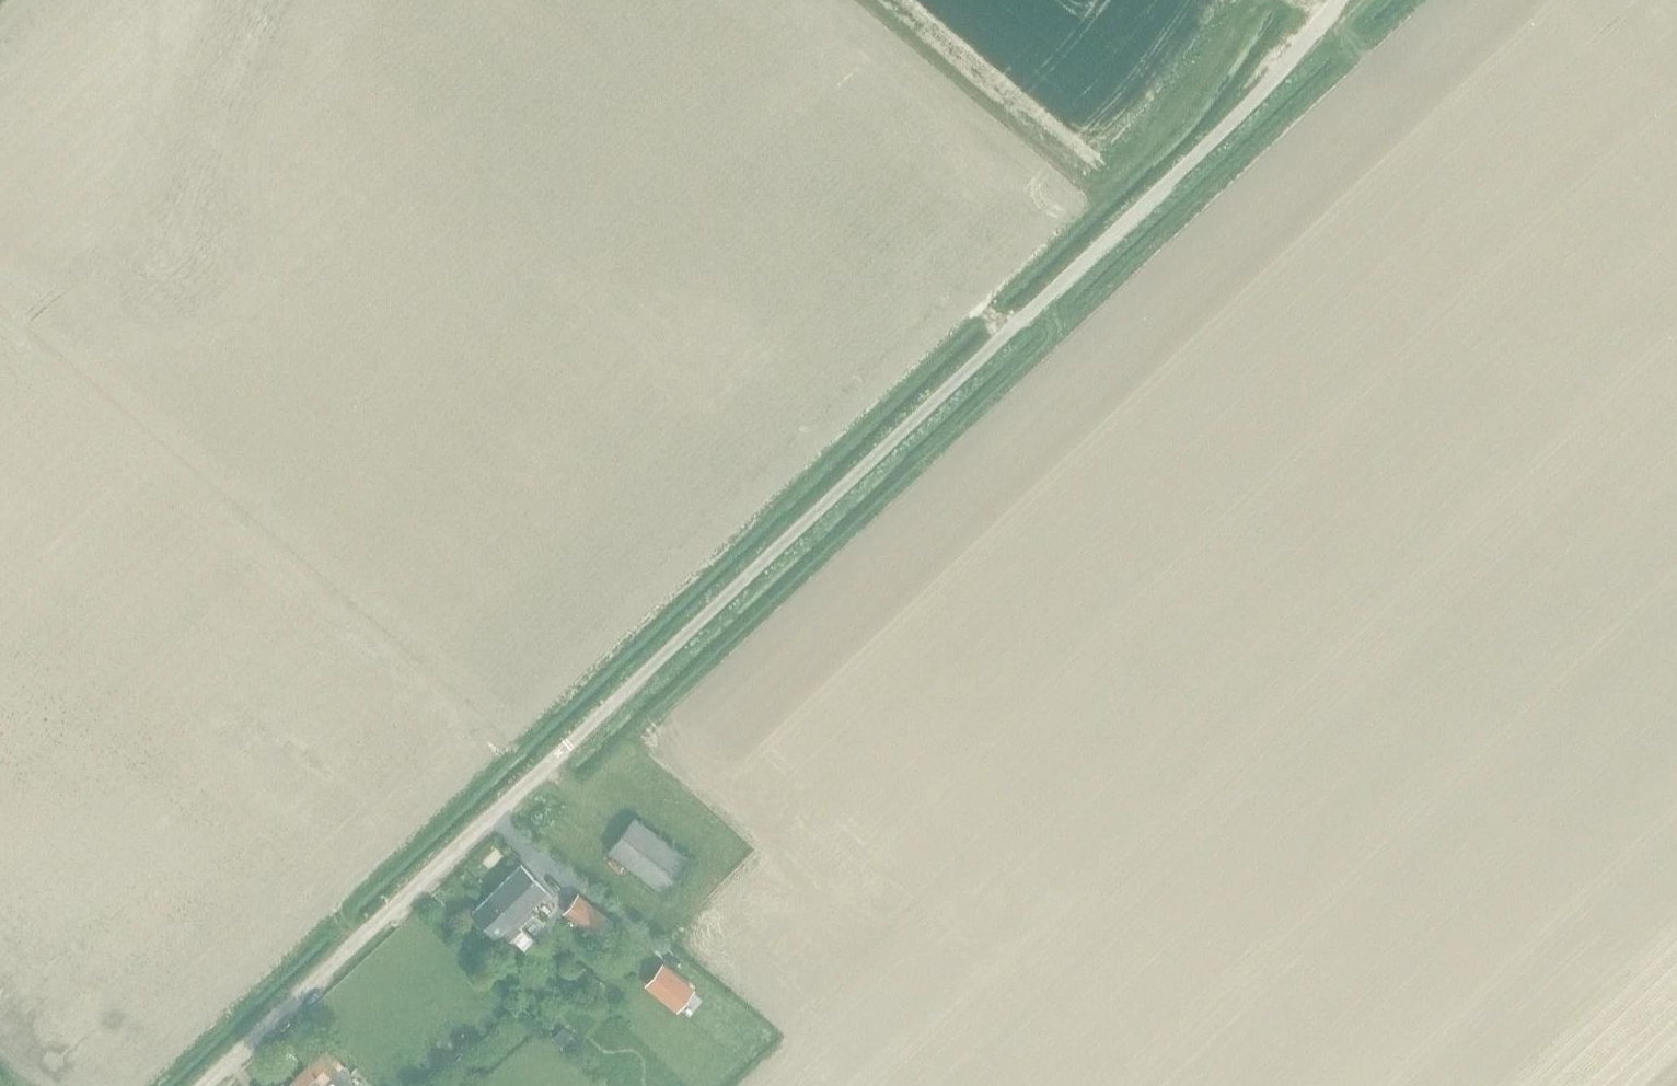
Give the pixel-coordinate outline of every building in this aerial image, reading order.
[(635,817),(609,850),(664,891),(689,858),(635,817)] [(506,877),(531,902),(541,892),(549,900),(552,897),(520,864),(506,877)] [(538,910),(531,902),(506,877),(488,895),(519,926),(533,912),(534,914),(538,910)] [(612,921),(577,894),(564,911),(599,937),(612,921)] [(553,962),(519,926),(488,895),(471,912),(486,928),(495,936),(496,935),(504,943),(511,936),(544,971),(553,962)] [(661,966),(648,983),(673,1003),(686,986),(661,966)] [(537,1016),(527,1005),(521,1010),(530,1021),(537,1016)] [(563,1029),(553,1039),(566,1052),(576,1042),(563,1029)] [(309,1063),(330,1085),(349,1085),(344,1080),(351,1073),(327,1046),(309,1063)] [(290,1081),(295,1085),(330,1085),(309,1063),(290,1081)]
